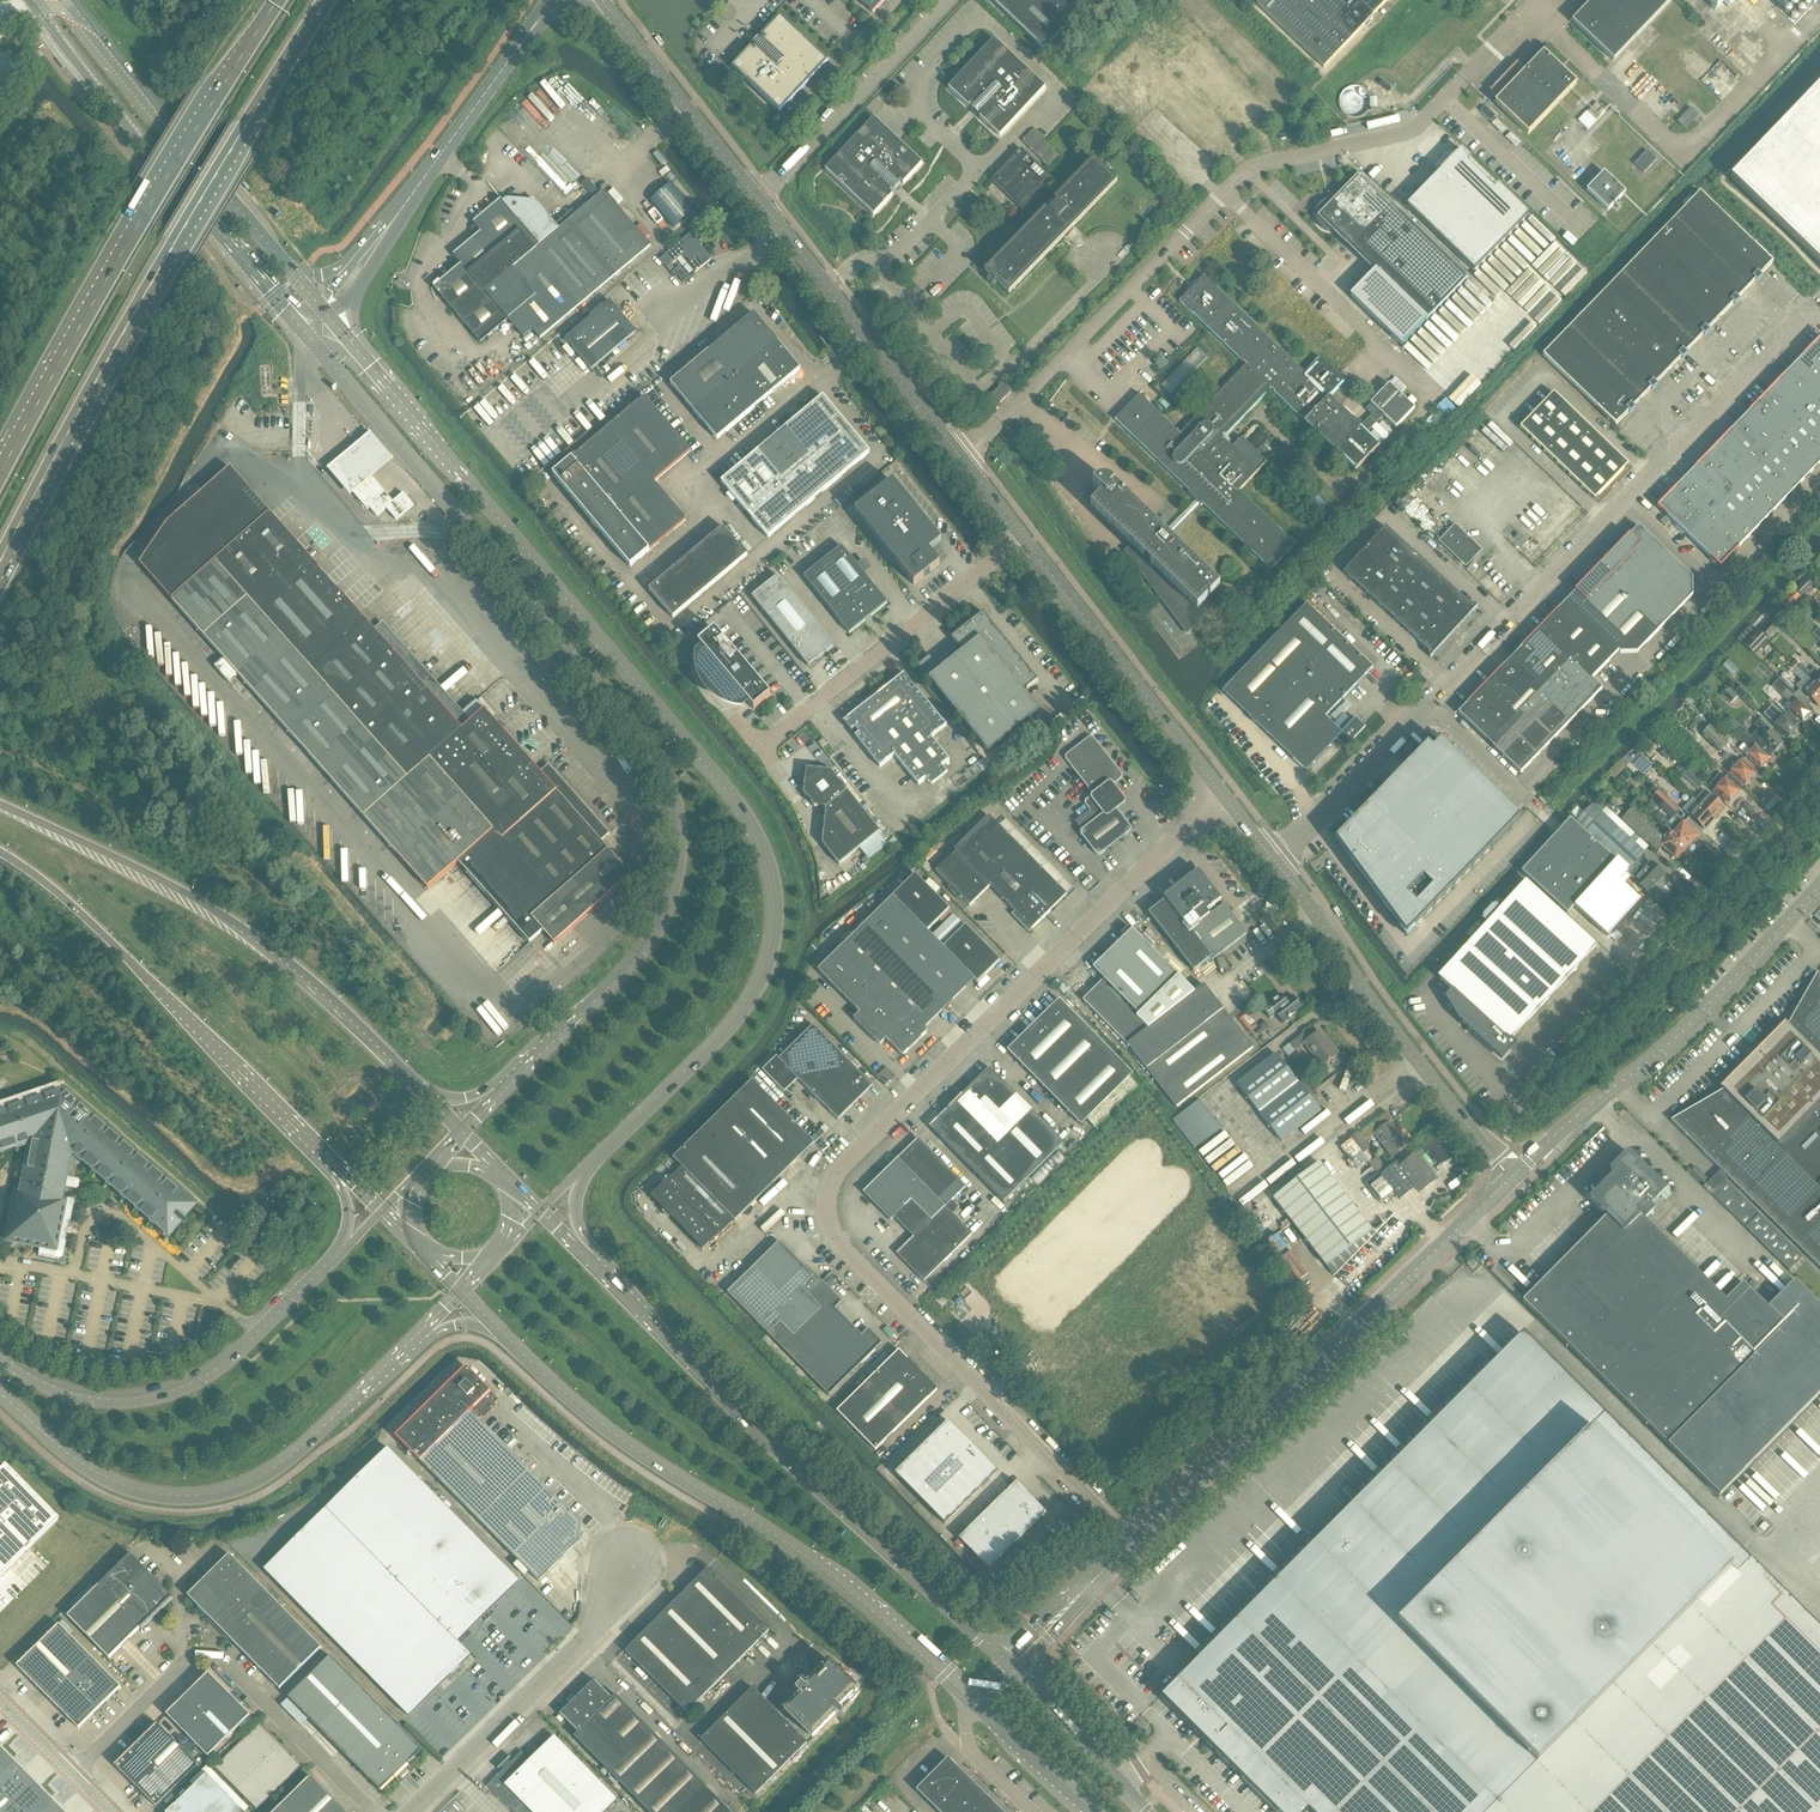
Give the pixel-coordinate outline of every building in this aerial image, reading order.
[(873,14),(886,0),(858,0),(873,14)] [(1044,50),(1092,0),(992,0),(1044,50)] [(1256,5),(1323,68),(1388,0),(1261,0),(1256,5)] [(1590,3),(1572,22),(1613,62),(1672,0),(1587,0),(1590,3)] [(1717,9),(1723,3),(1728,7),(1735,0),(1707,0),(1717,9)] [(753,45),(755,47),(753,50),(750,47),(731,68),(780,113),(828,61),(780,15),(760,36),(763,39),(761,41),(759,39),(753,45)] [(1046,88),(1006,51),(993,40),(948,88),(968,108),(971,105),(973,107),(971,109),(977,115),(978,115),(980,113),(982,115),(979,118),(1000,137),(1046,88)] [(1494,103),(1504,112),(1528,134),(1576,84),(1543,52),(1494,103)] [(1783,122),(1730,178),(1735,183),(1819,265),(1819,84),(1783,122)] [(866,109),(872,115),(874,117),(883,107),(875,99),(866,109)] [(1578,121),(1588,130),(1605,112),(1596,103),(1578,121)] [(1485,107),(1480,112),(1491,122),(1495,117),(1485,107)] [(1690,108),(1681,118),(1677,122),(1685,130),(1698,116),(1690,108)] [(900,182),(902,184),(903,185),(922,164),(873,118),(825,170),(874,216),(893,196),(890,193),(892,191),(894,193),(900,187),(900,186),(898,184),(900,182)] [(1033,132),(1023,142),(1026,145),(1048,166),(1058,156),(1033,132)] [(1021,150),(1001,170),(991,180),(1022,210),(1025,208),(1036,218),(984,271),(1009,295),(1062,239),(1069,246),(1080,234),(1074,228),(1117,183),(1093,159),(1052,202),(1041,191),(1052,180),(1021,150)] [(1440,171),(1434,177),(1434,178),(1432,180),(1433,181),(1425,188),(1423,190),(1423,191),(1416,198),(1415,198),(1413,200),(1406,206),(1426,225),(1441,240),(1441,239),(1443,241),(1443,242),(1474,272),(1491,254),(1516,228),(1529,215),(1508,195),(1498,185),(1494,189),(1467,164),(1471,159),(1461,150),(1457,154),(1456,154),(1440,170),(1440,171)] [(1634,164),(1644,173),(1656,160),(1647,151),(1634,164)] [(1586,190),(1608,211),(1625,193),(1603,172),(1586,190)] [(1447,259),(1427,239),(1406,218),(1361,175),(1360,176),(1343,194),(1341,196),(1321,216),(1313,208),(1287,234),(1350,296),(1402,346),(1425,322),(1467,278),(1447,259)] [(665,189),(656,196),(650,201),(674,229),(694,212),(670,184),(665,189)] [(434,288),(480,343),(508,320),(524,338),(533,331),(540,340),(651,247),(604,191),(577,214),(573,210),(563,218),(567,223),(558,229),(535,202),(516,217),(501,199),(478,218),(478,219),(473,223),(475,226),(473,228),(472,235),(474,238),(454,255),(457,260),(461,264),(434,288)] [(1699,193),(1674,220),(1746,290),(1772,263),(1754,245),(1753,245),(1699,193)] [(1674,220),(1647,247),(1720,317),(1746,290),(1674,220)] [(695,230),(665,255),(672,264),(681,257),(695,274),(712,259),(698,243),(703,238),(695,230)] [(1647,247),(1621,274),(1694,344),(1720,317),(1647,247)] [(660,260),(667,268),(672,264),(665,255),(660,260)] [(671,274),(675,278),(677,276),(683,283),(689,278),(680,267),(671,274)] [(1621,274),(1595,302),(1667,372),(1694,344),(1621,274)] [(1190,492),(1188,493),(1195,500),(1200,505),(1201,506),(1202,505),(1271,570),(1295,545),(1239,491),(1244,486),(1252,478),(1257,472),(1266,463),(1239,436),(1233,443),(1230,446),(1223,439),(1270,390),(1279,399),(1355,471),(1379,446),(1366,434),(1372,428),(1374,431),(1371,434),(1381,444),(1393,432),(1382,422),(1379,426),(1376,423),(1383,416),(1396,428),(1414,409),(1389,384),(1383,390),(1377,396),(1370,404),(1376,410),(1372,414),(1364,423),(1360,427),(1353,421),(1347,415),(1341,409),(1329,398),(1345,382),(1344,381),(1319,357),(1304,373),(1218,290),(1218,289),(1204,276),(1194,286),(1191,290),(1179,302),(1245,366),(1180,433),(1140,394),(1115,420),(1190,492)] [(565,339),(591,370),(636,333),(610,301),(565,339)] [(1595,302),(1569,329),(1641,399),(1667,372),(1595,302)] [(754,314),(716,345),(739,373),(776,341),(754,314)] [(1641,399),(1569,329),(1543,356),(1597,408),(1596,408),(1615,426),(1641,399)] [(1819,391),(1819,338),(1805,353),(1793,365),(1819,391)] [(739,373),(747,382),(763,401),(800,370),(776,341),(739,373)] [(524,347),(528,351),(533,347),(529,343),(524,347)] [(670,384),(701,421),(723,401),(747,382),(739,373),(716,345),(670,384)] [(1766,393),(1798,424),(1807,414),(1816,405),(1819,401),(1819,391),(1793,365),(1766,393)] [(1390,383),(1401,394),(1406,389),(1395,378),(1390,383)] [(723,401),(701,421),(717,440),(763,401),(747,382),(723,401)] [(1009,390),(1006,387),(1003,384),(993,395),(1000,403),(1006,397),(1004,395),(1009,390)] [(1549,389),(1532,407),(1545,419),(1562,402),(1549,389)] [(1798,424),(1766,393),(1739,421),(1771,452),(1780,442),(1789,433),(1798,424)] [(691,451),(645,397),(553,475),(630,567),(686,520),(654,482),(691,451)] [(823,397),(785,429),(808,456),(846,424),(823,397)] [(1545,419),(1558,432),(1575,414),(1562,402),(1545,419)] [(1807,414),(1819,428),(1819,409),(1816,405),(1807,414)] [(1515,424),(1528,437),(1545,419),(1532,407),(1515,424)] [(1426,422),(1431,427),(1440,417),(1435,413),(1426,422)] [(1558,432),(1571,445),(1588,427),(1575,414),(1558,432)] [(1819,445),(1819,428),(1807,414),(1798,424),(1819,445)] [(1528,437),(1542,449),(1558,432),(1545,419),(1528,437)] [(1712,449),(1744,480),(1753,470),(1762,461),(1771,452),(1739,421),(1712,449)] [(808,456),(785,429),(721,482),(768,538),(870,453),(846,424),(808,456)] [(1819,463),(1819,445),(1798,424),(1789,433),(1819,463)] [(1571,445),(1585,457),(1601,440),(1588,427),(1571,445)] [(1542,449),(1555,462),(1571,445),(1558,432),(1542,449)] [(1780,442),(1811,473),(1819,464),(1819,463),(1789,433),(1780,442)] [(1585,457),(1598,470),(1614,452),(1601,440),(1585,457)] [(1780,442),(1771,452),(1802,482),(1811,473),(1780,442)] [(1555,462),(1568,475),(1585,457),(1571,445),(1555,462)] [(1685,477),(1717,508),(1726,498),(1735,489),(1744,480),(1712,449),(1685,477)] [(1614,452),(1598,470),(1611,482),(1627,465),(1623,461),(1614,452)] [(1762,461),(1793,491),(1802,482),(1771,452),(1762,461)] [(1568,475),(1581,487),(1598,470),(1585,457),(1568,475)] [(1762,461),(1753,470),(1784,501),(1793,491),(1762,461)] [(230,468),(204,492),(167,524),(140,564),(428,889),(458,862),(530,943),(543,931),(554,944),(631,876),(601,842),(610,834),(549,765),(540,773),(476,701),(461,714),(381,625),(374,631),(230,468)] [(1598,470),(1581,487),(1590,496),(1590,495),(1594,500),(1611,482),(1598,470)] [(1753,470),(1744,480),(1775,510),(1784,501),(1753,470)] [(386,509),(388,511),(396,521),(414,506),(403,494),(393,502),(371,476),(352,492),(367,510),(370,508),(377,517),(386,509)] [(1688,538),(1717,508),(1685,477),(1674,489),(1657,507),(1660,511),(1688,538)] [(1219,587),(1168,538),(1164,533),(1154,523),(1123,494),(1113,485),(1112,483),(1109,482),(1107,481),(1105,480),(1104,480),(1101,481),(1100,481),(1098,481),(1096,482),(1095,483),(1094,484),(1092,485),(1102,495),(1090,507),(1131,546),(1125,551),(1187,633),(1216,603),(1210,597),(1219,587)] [(1766,519),(1775,510),(1744,480),(1735,489),(1766,519)] [(929,551),(938,544),(941,542),(893,482),(855,512),(895,562),(896,563),(913,585),(939,565),(929,551)] [(1409,489),(1396,503),(1403,510),(1417,496),(1409,489)] [(1735,489),(1726,498),(1757,528),(1766,519),(1735,489)] [(1726,498),(1717,508),(1748,538),(1757,528),(1726,498)] [(1743,543),(1748,538),(1717,508),(1688,538),(1716,564),(1719,568),(1730,557),(1731,555),(1736,550),(1737,550),(1743,543)] [(1665,517),(1664,517),(1660,522),(1665,527),(1670,522),(1665,517)] [(1629,536),(1602,563),(1665,624),(1692,596),(1692,578),(1638,526),(1629,536)] [(649,590),(673,618),(747,556),(723,527),(649,590)] [(1426,648),(1426,649),(1430,657),(1429,657),(1430,658),(1478,606),(1477,606),(1468,603),(1385,527),(1343,572),(1426,648)] [(1442,542),(1465,564),(1478,551),(1455,528),(1442,542)] [(803,577),(834,615),(872,585),(842,546),(803,577)] [(1602,563),(1566,601),(1620,653),(1637,653),(1665,624),(1602,563)] [(1466,571),(1471,575),(1476,570),(1471,565),(1466,571)] [(834,646),(778,576),(752,597),(808,667),(834,646)] [(1796,588),(1797,588),(1797,589),(1795,590),(1802,596),(1813,584),(1807,578),(1806,579),(1804,578),(1800,583),(1800,584),(1796,588)] [(872,585),(834,615),(849,634),(887,603),(872,585)] [(1782,602),(1783,602),(1790,609),(1801,598),(1793,590),(1782,602)] [(1566,601),(1539,629),(1571,660),(1592,679),(1618,652),(1620,653),(1566,601)] [(1365,727),(1355,718),(1341,733),(1325,717),(1373,667),(1306,604),(1222,691),(1250,718),(1253,722),(1257,725),(1306,772),(1335,741),(1344,749),(1365,727)] [(1773,621),(1778,625),(1789,615),(1783,610),(1773,621)] [(982,612),(972,621),(951,638),(962,652),(941,669),(929,655),(917,665),(988,753),(1039,712),(1023,692),(1037,681),(991,623),(982,612)] [(1761,630),(1769,640),(1781,629),(1772,619),(1761,630)] [(1819,642),(1819,630),(1818,628),(1812,634),(1819,642)] [(1539,629),(1512,657),(1544,688),(1571,660),(1539,629)] [(705,653),(700,657),(700,660),(700,663),(700,666),(701,669),(701,671),(702,674),(703,677),(704,680),(705,682),(707,685),(708,687),(710,689),(713,692),(715,694),(717,696),(719,698),(722,699),(724,701),(727,702),(730,703),(733,704),(735,704),(738,705),(741,705),(746,701),(754,710),(770,696),(731,649),(733,647),(727,640),(725,641),(715,630),(698,644),(705,653)] [(1743,644),(1754,655),(1768,641),(1757,631),(1743,644)] [(1512,657),(1485,685),(1517,716),(1544,688),(1512,657)] [(1571,660),(1544,688),(1517,716),(1490,744),(1520,774),(1602,689),(1592,679),(1571,660)] [(1792,664),(1819,691),(1819,673),(1815,668),(1809,674),(1795,660),(1792,664)] [(1808,706),(1812,701),(1817,706),(1819,705),(1819,691),(1792,664),(1788,668),(1794,673),(1794,674),(1800,679),(1809,688),(1805,693),(1800,689),(1795,694),(1808,706)] [(918,786),(926,780),(932,787),(947,774),(941,767),(949,761),(931,738),(946,726),(916,688),(912,691),(908,687),(912,683),(904,673),(888,686),(843,722),(851,732),(855,729),(859,734),(855,737),(880,768),(894,756),(918,786)] [(1808,706),(1795,694),(1779,679),(1771,686),(1788,702),(1783,706),(1802,723),(1803,722),(1805,722),(1808,719),(1808,717),(1811,714),(1805,708),(1808,706)] [(1458,713),(1490,744),(1517,716),(1485,685),(1467,704),(1458,713)] [(1743,699),(1747,694),(1740,687),(1735,692),(1743,699)] [(1721,695),(1730,704),(1737,696),(1728,688),(1721,695)] [(1798,724),(1785,713),(1778,721),(1774,725),(1788,738),(1789,737),(1791,737),(1794,734),(1794,732),(1797,729),(1795,727),(1798,724)] [(1741,726),(1739,728),(1770,757),(1774,753),(1775,752),(1777,752),(1780,749),(1780,747),(1783,744),(1758,720),(1753,726),(1757,730),(1751,736),(1741,726)] [(1728,744),(1710,728),(1703,735),(1704,737),(1703,737),(1707,741),(1708,740),(1715,747),(1715,748),(1718,751),(1719,750),(1720,752),(1728,744)] [(1770,757),(1739,728),(1733,735),(1750,751),(1746,756),(1760,769),(1761,767),(1763,767),(1766,764),(1766,762),(1769,759),(1770,757)] [(1427,736),(1430,740),(1434,743),(1435,743),(1437,741),(1440,737),(1439,737),(1433,730),(1429,734),(1427,736)] [(1124,799),(1113,785),(1121,779),(1122,778),(1122,777),(1122,776),(1122,775),(1121,774),(1094,738),(1093,738),(1092,737),(1091,737),(1090,737),(1089,737),(1088,738),(1066,755),(1066,756),(1065,756),(1065,757),(1065,758),(1065,759),(1066,760),(1092,795),(1086,800),(1085,801),(1085,802),(1085,803),(1085,804),(1086,805),(1096,819),(1082,831),(1081,831),(1081,832),(1081,833),(1080,834),(1081,835),(1081,836),(1095,854),(1096,855),(1097,856),(1098,856),(1099,856),(1100,855),(1101,855),(1129,833),(1130,832),(1130,831),(1131,831),(1131,830),(1131,829),(1130,828),(1130,827),(1117,810),(1124,805),(1124,804),(1125,803),(1125,802),(1125,801),(1125,800),(1124,799)] [(818,743),(822,748),(827,744),(823,739),(818,743)] [(1427,745),(1405,768),(1397,776),(1378,796),(1368,806),(1367,805),(1367,806),(1358,815),(1357,816),(1333,840),(1345,856),(1371,891),(1406,938),(1415,929),(1414,928),(1519,819),(1496,796),(1440,743),(1440,742),(1432,750),(1427,745)] [(1629,763),(1630,764),(1638,771),(1643,776),(1652,766),(1639,753),(1629,763)] [(1727,770),(1729,772),(1728,773),(1729,774),(1728,775),(1741,787),(1743,785),(1744,785),(1745,784),(1747,784),(1750,781),(1750,779),(1755,774),(1740,760),(1740,761),(1738,759),(1727,770)] [(1708,766),(1713,772),(1718,766),(1713,761),(1708,766)] [(1634,774),(1638,771),(1630,764),(1627,767),(1634,774)] [(804,781),(803,793),(814,807),(826,808),(822,844),(839,865),(880,832),(831,771),(818,769),(806,768),(804,781)] [(1702,782),(1688,770),(1682,776),(1695,789),(1702,782)] [(1713,789),(1722,796),(1728,802),(1730,801),(1731,801),(1734,798),(1734,796),(1739,791),(1721,774),(1711,786),(1714,789),(1713,789)] [(1695,801),(1700,805),(1714,819),(1719,814),(1718,814),(1724,807),(1711,796),(1705,790),(1695,801)] [(1658,792),(1653,796),(1651,799),(1671,817),(1678,809),(1658,792)] [(1687,849),(1669,830),(1663,836),(1632,808),(1627,813),(1623,809),(1621,811),(1611,802),(1606,808),(1611,812),(1656,854),(1662,848),(1666,852),(1667,852),(1676,859),(1682,853),(1683,853),(1687,849)] [(1769,814),(1778,821),(1787,811),(1779,803),(1769,814)] [(1461,1024),(1467,1029),(1501,1061),(1516,1044),(1511,1039),(1596,946),(1565,917),(1567,914),(1574,906),(1585,916),(1591,909),(1592,909),(1581,899),(1608,870),(1619,880),(1644,852),(1592,805),(1574,824),(1570,820),(1521,872),(1531,880),(1528,883),(1525,881),(1441,973),(1437,977),(1438,977),(1452,990),(1445,998),(1444,998),(1460,1022),(1461,1022),(1462,1023),(1461,1024)] [(1714,819),(1700,805),(1689,816),(1704,829),(1709,823),(1710,824),(1714,819)] [(956,852),(935,872),(969,907),(990,886),(1032,929),(1073,889),(1006,820),(999,826),(989,816),(954,850),(956,852)] [(1679,819),(1669,830),(1687,849),(1691,845),(1690,843),(1697,837),(1688,828),(1689,828),(1679,819)] [(1634,881),(1647,892),(1663,875),(1650,863),(1634,881)] [(1148,913),(1132,930),(1194,993),(1204,985),(1193,972),(1211,958),(1212,960),(1247,934),(1224,905),(1219,908),(1216,904),(1221,901),(1198,871),(1163,898),(1165,900),(1148,913)] [(860,1013),(853,1019),(879,1046),(885,1040),(902,1057),(928,1032),(925,1029),(974,981),(977,983),(1000,961),(965,926),(943,948),(927,931),(949,910),(915,875),(818,970),(860,1013)] [(1617,882),(1592,909),(1591,909),(1608,925),(1610,922),(1609,921),(1616,912),(1620,916),(1628,907),(1630,909),(1637,901),(1617,882)] [(1103,955),(1104,956),(1093,968),(1139,1015),(1136,1017),(1101,982),(1083,1000),(1127,1045),(1128,1045),(1176,1107),(1253,1048),(1204,985),(1194,993),(1132,930),(1106,955),(1105,954),(1103,955)] [(1671,1121),(1720,1170),(1721,1169),(1729,1177),(1728,1177),(1819,1269),(1819,1101),(1778,1143),(1766,1131),(1750,1115),(1812,1053),(1819,1060),(1819,976),(1817,973),(1790,1021),(1766,1063),(1766,1064),(1761,1069),(1760,1068),(1671,1121)] [(1280,994),(1263,1007),(1261,1009),(1270,1019),(1275,1015),(1283,1025),(1303,1009),(1300,1005),(1301,1004),(1297,999),(1296,999),(1293,996),(1286,1001),(1280,994)] [(1007,1051),(1075,1120),(1081,1126),(1087,1121),(1096,1130),(1138,1088),(1129,1079),(1133,1075),(1059,1000),(1007,1051)] [(1665,1009),(1670,1014),(1676,1008),(1671,1003),(1665,1009)] [(798,1079),(838,1120),(873,1086),(813,1025),(779,1059),(776,1057),(762,1070),(784,1092),(789,1088),(791,1090),(794,1086),(793,1084),(798,1079)] [(1289,1044),(1295,1051),(1304,1044),(1322,1067),(1339,1054),(1331,1044),(1329,1045),(1318,1032),(1309,1039),(1304,1032),(1289,1044)] [(1237,1085),(1282,1142),(1321,1112),(1276,1054),(1237,1085)] [(876,1077),(885,1086),(894,1077),(885,1067),(876,1077)] [(1064,1143),(990,1068),(929,1128),(1003,1203),(1028,1178),(1037,1187),(1065,1160),(1056,1151),(1064,1143)] [(664,1211),(670,1217),(703,1250),(733,1220),(735,1221),(814,1143),(752,1080),(673,1158),(681,1167),(671,1177),(667,1172),(662,1177),(667,1181),(651,1197),(657,1204),(657,1205),(663,1211),(664,1211)] [(38,1248),(36,1257),(63,1262),(67,1241),(64,1241),(68,1220),(71,1221),(75,1200),(59,1197),(63,1176),(73,1178),(76,1162),(76,1161),(68,1154),(69,1150),(69,1149),(167,1235),(178,1222),(182,1226),(184,1225),(185,1224),(185,1222),(181,1218),(192,1206),(60,1090),(0,1111),(0,1152),(30,1141),(12,1235),(40,1241),(38,1248)] [(1200,1099),(1174,1120),(1197,1148),(1222,1128),(1200,1099)] [(1365,1142),(1375,1135),(1392,1158),(1409,1145),(1401,1134),(1399,1136),(1389,1123),(1380,1130),(1375,1123),(1360,1135),(1365,1142)] [(820,1129),(825,1133),(829,1129),(825,1125),(820,1129)] [(1416,1152),(1421,1158),(1425,1154),(1438,1171),(1454,1158),(1436,1135),(1420,1147),(1421,1149),(1416,1152)] [(897,1254),(924,1282),(972,1234),(952,1214),(958,1207),(952,1201),(966,1187),(918,1139),(904,1152),(904,1153),(863,1193),(889,1219),(888,1219),(890,1221),(894,1218),(913,1238),(897,1254)] [(1350,1139),(1340,1147),(1357,1169),(1367,1162),(1350,1139)] [(1522,1301),(1719,1495),(1819,1393),(1819,1307),(1794,1281),(1767,1307),(1765,1306),(1756,1296),(1742,1283),(1725,1300),(1644,1220),(1653,1211),(1649,1207),(1664,1192),(1665,1190),(1627,1152),(1610,1170),(1614,1174),(1589,1199),(1606,1215),(1522,1301)] [(1397,1163),(1381,1176),(1399,1200),(1415,1188),(1420,1193),(1436,1180),(1416,1154),(1400,1167),(1397,1163)] [(1370,1162),(1378,1173),(1384,1168),(1376,1158),(1370,1162)] [(1372,1231),(1319,1163),(1273,1198),(1326,1266),(1349,1249),(1354,1255),(1375,1234),(1371,1231),(1372,1231)] [(1469,1179),(1463,1171),(1447,1182),(1454,1190),(1469,1179)] [(1366,1185),(1379,1202),(1392,1192),(1379,1175),(1366,1185)] [(1711,1194),(1712,1195),(1728,1211),(1754,1236),(1767,1223),(1725,1181),(1717,1189),(1709,1181),(1703,1187),(1711,1195),(1711,1194)] [(727,1293),(768,1334),(821,1282),(814,1275),(813,1276),(779,1243),(779,1242),(727,1293)] [(1467,1264),(1472,1269),(1477,1264),(1472,1259),(1467,1264)] [(821,1282),(768,1334),(808,1375),(809,1375),(829,1395),(882,1343),(868,1329),(861,1336),(835,1309),(841,1302),(821,1282)] [(1306,1291),(1316,1303),(1321,1298),(1312,1286),(1306,1291)] [(1236,1771),(1277,1811),(1489,1811),(1546,1755),(1691,1609),(1722,1579),(1731,1569),(1737,1575),(1750,1561),(1751,1561),(1523,1334),(1399,1457),(1333,1524),(1293,1564),(1291,1566),(1161,1696),(1236,1771)] [(899,1351),(839,1409),(837,1412),(875,1451),(937,1390),(899,1351)] [(420,1462),(427,1469),(478,1419),(479,1419),(498,1400),(466,1367),(396,1437),(395,1437),(420,1463),(420,1462)] [(427,1469),(499,1542),(539,1582),(579,1542),(581,1523),(506,1446),(479,1419),(478,1419),(427,1469)] [(948,1422),(895,1474),(945,1525),(998,1472),(948,1422)] [(309,1526),(264,1570),(409,1716),(470,1656),(458,1643),(459,1643),(458,1642),(464,1635),(478,1622),(508,1653),(522,1640),(528,1646),(535,1639),(533,1636),(546,1624),(548,1626),(555,1619),(534,1597),(507,1623),(492,1608),(519,1582),(387,1449),(309,1526)] [(57,1520),(57,1521),(57,1520),(3,1465),(0,1469),(0,1576),(57,1520)] [(959,1539),(989,1569),(1046,1513),(1016,1483),(959,1539)] [(1759,1527),(1763,1531),(1768,1526),(1764,1522),(1759,1527)] [(131,1555),(68,1617),(109,1659),(172,1597),(131,1555)] [(187,1596),(189,1598),(280,1690),(322,1648),(229,1555),(187,1596)] [(1791,1602),(1750,1561),(1737,1575),(1731,1569),(1722,1579),(1691,1609),(1546,1755),(1489,1811),(1819,1811),(1819,1631),(1791,1602)] [(707,1569),(633,1644),(625,1651),(687,1713),(769,1631),(707,1569)] [(121,1688),(59,1625),(17,1666),(79,1729),(121,1688)] [(288,1698),(299,1710),(369,1780),(380,1791),(422,1750),(330,1657),(288,1698)] [(784,1710),(812,1738),(835,1715),(838,1717),(841,1717),(843,1716),(843,1712),(838,1708),(857,1689),(828,1661),(805,1684),(803,1682),(799,1682),(798,1683),(798,1686),(799,1687),(795,1690),(799,1694),(784,1710)] [(166,1715),(205,1755),(208,1757),(250,1716),(208,1673),(166,1715)] [(136,1682),(140,1686),(144,1682),(140,1678),(136,1682)] [(576,1698),(569,1705),(568,1705),(569,1706),(568,1706),(561,1713),(560,1713),(561,1714),(565,1719),(579,1733),(575,1737),(648,1811),(730,1811),(615,1696),(611,1700),(603,1692),(603,1691),(602,1690),(602,1691),(594,1683),(594,1682),(594,1681),(593,1682),(593,1681),(592,1682),(593,1682),(586,1689),(585,1689),(585,1690),(584,1690),(585,1690),(578,1697),(577,1697),(577,1698),(576,1698)] [(752,1688),(700,1740),(755,1795),(807,1743),(752,1688)] [(560,1715),(556,1718),(560,1723),(565,1719),(561,1714),(560,1714),(560,1715)] [(115,1766),(156,1808),(198,1766),(157,1724),(115,1766)] [(259,1725),(229,1755),(215,1768),(257,1810),(301,1767),(259,1725)] [(509,1764),(487,1786),(513,1811),(603,1811),(616,1799),(554,1737),(530,1760),(522,1752),(509,1764)] [(0,1751),(0,1811),(60,1811),(0,1751)] [(999,1811),(1000,1810),(999,1809),(998,1810),(989,1801),(990,1800),(989,1799),(988,1800),(979,1791),(979,1790),(978,1789),(978,1790),(976,1788),(970,1782),(968,1780),(969,1780),(968,1779),(968,1780),(966,1778),(965,1777),(961,1773),(960,1772),(958,1770),(959,1770),(958,1769),(957,1769),(956,1768),(947,1760),(939,1769),(938,1770),(937,1769),(937,1770),(937,1771),(928,1780),(927,1780),(926,1780),(927,1781),(918,1790),(918,1789),(917,1790),(917,1791),(918,1790),(927,1800),(928,1801),(936,1808),(938,1810),(937,1810),(938,1811),(939,1811),(940,1811),(1000,1811),(999,1811)] [(209,1773),(169,1811),(247,1811),(209,1773)] [(275,1811),(344,1811),(310,1777),(275,1811)]
